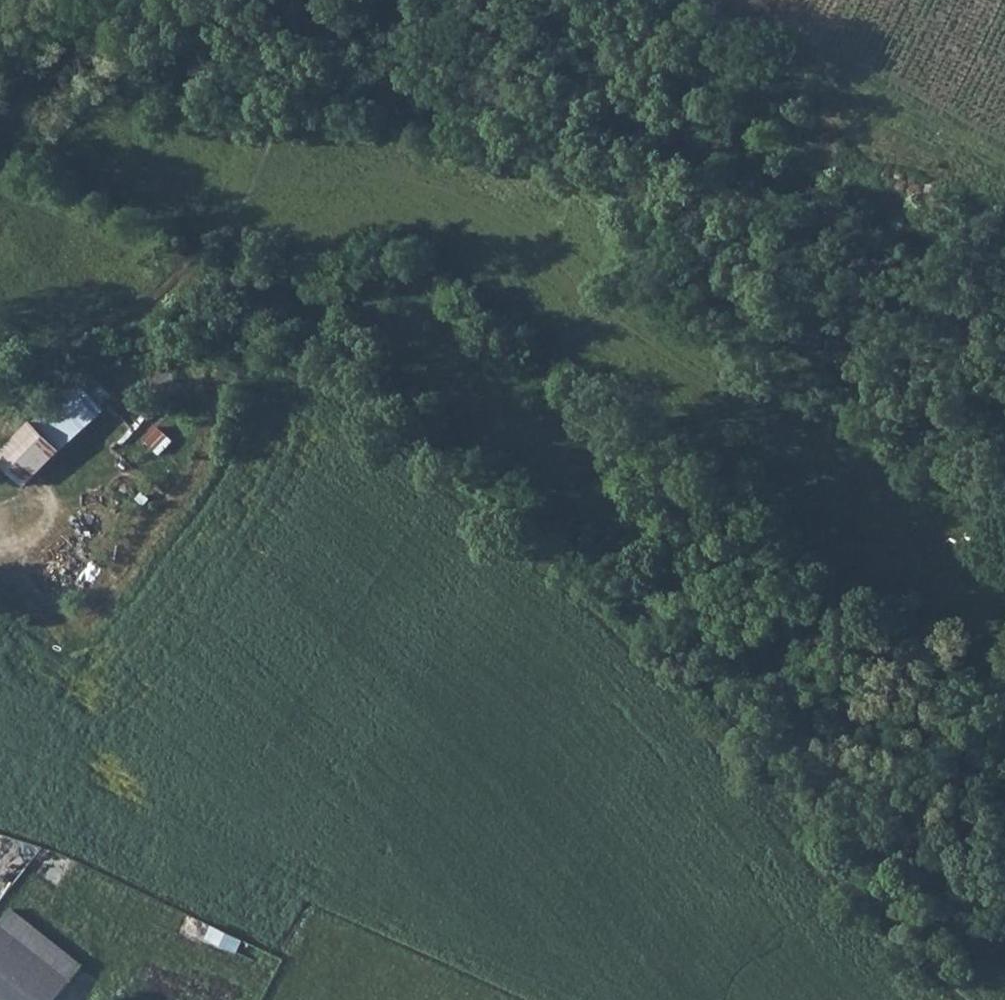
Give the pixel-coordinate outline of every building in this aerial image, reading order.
[(0,456),(0,462),(25,491),(106,412),(78,385),(0,456)] [(71,976),(0,923),(0,999),(51,999),(71,976)]
